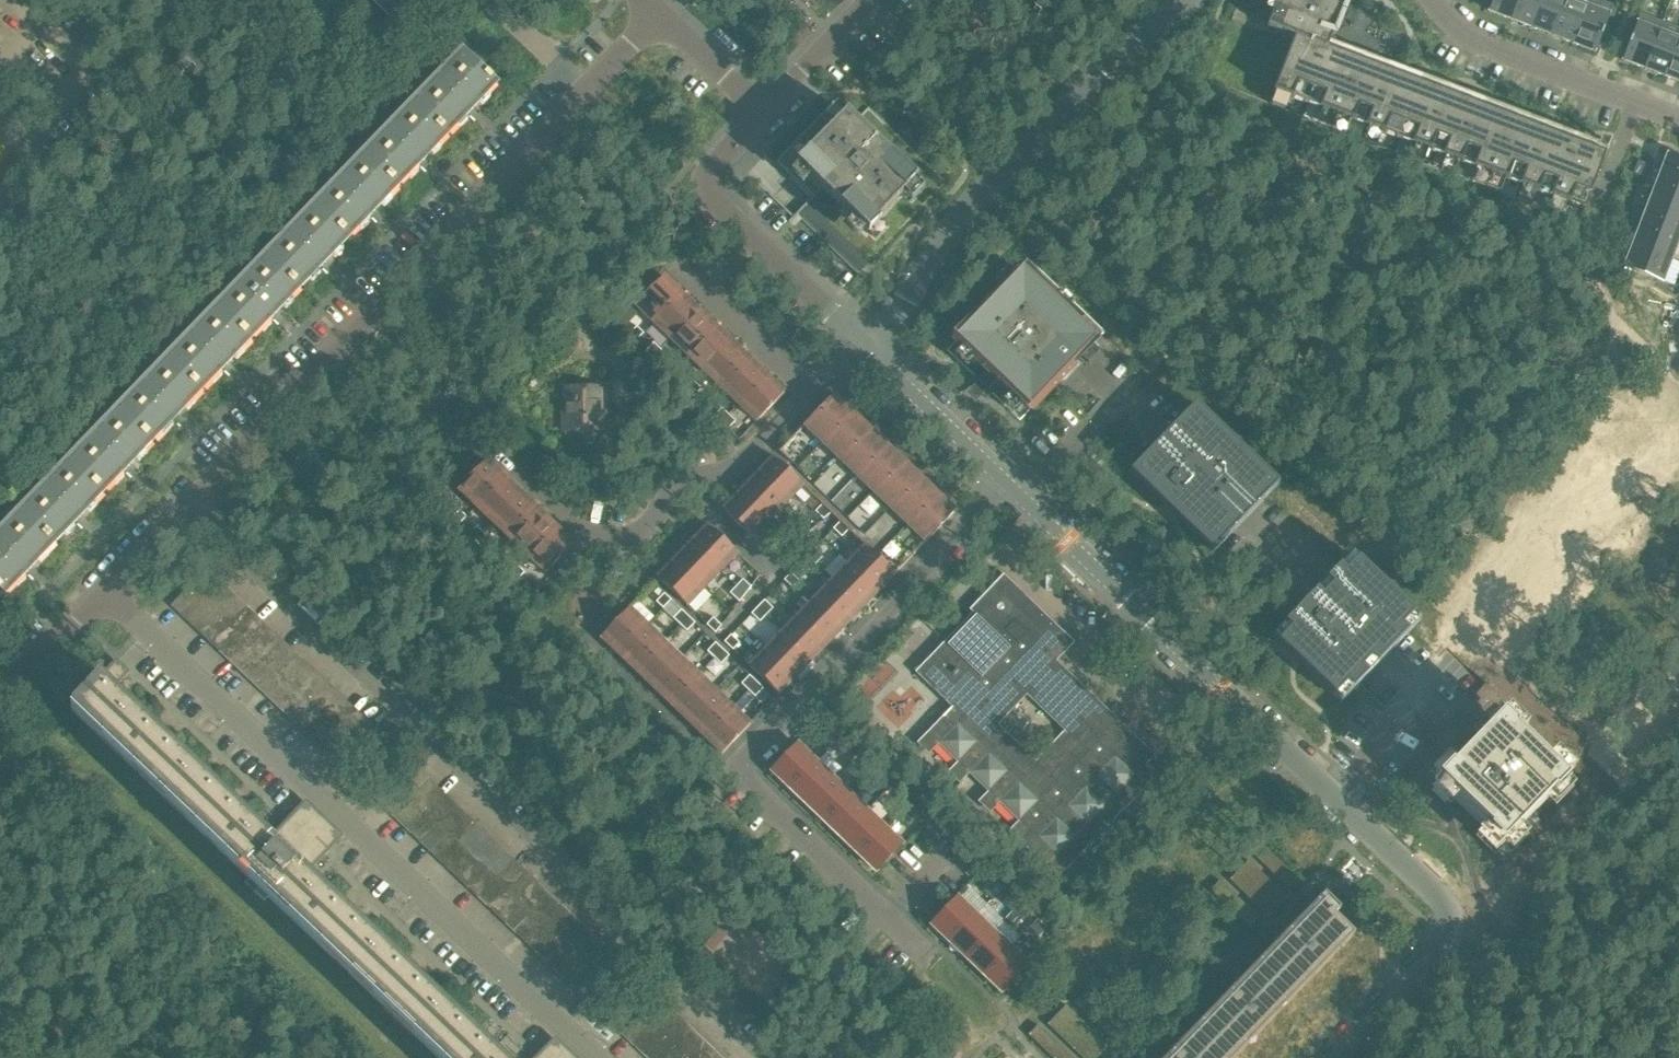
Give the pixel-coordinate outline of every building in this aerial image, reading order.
[(396,25),(420,0),(370,0),(396,25)] [(1271,106),(1581,223),(1583,224),(1614,142),(1604,138),(1602,146),(1582,138),(1575,135),(1530,119),(1511,111),(1395,67),(1400,54),(1407,37),(1376,25),(1382,10),(1374,7),(1366,4),(1357,0),(1278,0),(1273,11),(1277,13),(1272,26),(1297,35),(1271,106)] [(1517,0),(1493,0),(1489,11),(1510,19),(1517,0)] [(1510,19),(1531,28),(1541,0),(1517,0),(1510,19)] [(1565,0),(1541,0),(1531,28),(1552,36),(1565,0)] [(1552,36),(1572,44),(1587,6),(1570,0),(1565,0),(1552,36)] [(1595,52),(1613,5),(1599,0),(1589,0),(1587,6),(1572,44),(1595,52)] [(1644,69),(1662,22),(1640,14),(1622,60),(1644,69)] [(1678,41),(1678,28),(1662,22),(1644,69),(1665,77),(1678,41)] [(1665,77),(1678,82),(1678,41),(1665,77)] [(414,102),(447,135),(497,83),(463,51),(414,102)] [(947,182),(868,107),(847,86),(833,101),(778,159),(759,179),(858,274),(861,271),(947,182)] [(365,153),(398,186),(447,135),(414,102),(365,153)] [(287,133),(298,123),(286,112),(276,122),(287,133)] [(349,237),(398,186),(365,153),(315,204),(349,237)] [(1678,185),(1678,160),(1668,155),(1660,177),(1678,185)] [(1678,211),(1678,185),(1660,177),(1651,200),(1678,211)] [(1678,237),(1678,211),(1651,200),(1642,223),(1678,238),(1678,237)] [(266,255),(300,288),(349,237),(315,204),(266,255)] [(1634,245),(1670,260),(1678,238),(1642,223),(1634,245)] [(1662,282),(1670,260),(1634,245),(1625,268),(1662,282)] [(251,339),(300,288),(266,255),(217,306),(251,339)] [(992,393),(1020,420),(1054,385),(1105,332),(1032,261),(947,349),(975,376),(970,382),(987,398),(992,393)] [(653,322),(681,293),(663,276),(635,305),(653,322)] [(681,293),(653,322),(670,339),(698,310),(681,293)] [(168,357),(202,390),(251,339),(217,306),(168,357)] [(698,310),(670,339),(687,355),(715,326),(698,310)] [(628,335),(635,342),(644,333),(637,326),(628,335)] [(687,355),(705,372),(733,343),(715,326),(687,355)] [(654,343),(646,351),(652,358),(661,349),(654,343)] [(733,343),(705,372),(722,388),(750,359),(733,343)] [(661,349),(652,358),(659,364),(667,356),(661,349)] [(119,408),(153,441),(202,390),(168,357),(119,408)] [(750,359),(722,388),(739,405),(767,376),(750,359)] [(695,382),(688,375),(679,384),(686,390),(695,382)] [(767,376),(739,405),(757,421),(784,392),(767,376)] [(695,382),(686,390),(693,397),(701,389),(695,382)] [(628,383),(613,383),(614,398),(629,397),(628,383)] [(601,411),(601,388),(567,388),(567,402),(565,402),(565,412),(563,412),(563,431),(605,430),(605,411),(601,411)] [(782,449),(775,457),(803,484),(813,494),(823,504),(832,513),(841,521),(849,530),(866,546),(895,574),(926,541),(954,512),(936,496),(919,479),(902,463),(884,446),(867,430),(850,413),(833,396),(805,425),(801,429),(798,433),(782,449)] [(104,492),(153,441),(119,408),(70,459),(104,492)] [(722,408),(714,416),(720,423),(729,415),(722,408)] [(1151,450),(1136,467),(1149,479),(1143,485),(1157,499),(1164,492),(1193,519),(1186,527),(1200,540),(1206,534),(1219,546),(1235,530),(1268,495),(1273,490),(1260,477),(1266,471),(1209,416),(1203,422),(1190,410),(1185,415),(1151,450)] [(720,423),(727,430),(728,429),(735,421),(729,415),(720,423)] [(775,457),(758,474),(787,502),(803,484),(775,457)] [(21,510),(55,543),(104,492),(70,459),(21,510)] [(504,477),(487,460),(459,489),(476,506),(504,477)] [(758,474),(741,492),(770,520),(787,502),(758,474)] [(522,494),(504,477),(476,506),(494,523),(522,494)] [(741,492),(724,510),(753,537),(770,520),(741,492)] [(522,494),(494,523),(511,539),(539,510),(522,494)] [(815,511),(823,504),(813,494),(805,501),(815,511)] [(823,504),(816,511),(824,519),(832,513),(823,504)] [(55,543),(21,510),(0,532),(0,589),(5,594),(55,543)] [(460,510),(452,519),(458,525),(467,517),(460,510)] [(539,510),(511,539),(528,556),(556,527),(539,510)] [(841,521),(833,529),(842,537),(849,530),(841,521)] [(692,543),(721,570),(738,553),(709,525),(692,543)] [(477,526),(469,535),(475,542),(484,533),(477,526)] [(556,527),(528,556),(546,573),(574,544),(556,527)] [(786,535),(795,544),(802,538),(792,528),(786,535)] [(484,533),(475,542),(482,548),(491,540),(484,533)] [(779,542),(787,550),(795,544),(786,535),(779,542)] [(692,543),(675,560),(704,588),(721,570),(692,543)] [(866,546),(850,563),(878,591),(895,574),(866,546)] [(814,549),(807,556),(816,564),(822,557),(814,549)] [(801,563),(809,571),(816,564),(807,556),(801,563)] [(511,559),(503,568),(510,574),(518,566),(511,559)] [(1307,600),(1290,618),(1305,632),(1296,641),(1315,659),(1305,669),(1335,697),(1347,684),(1353,690),(1408,633),(1402,627),(1415,614),(1358,559),(1346,572),(1340,567),(1307,600)] [(658,578),(687,606),(704,588),(675,560),(658,578)] [(850,563),(833,581),(862,608),(878,591),(850,563)] [(518,566),(510,574),(517,581),(525,573),(518,566)] [(199,596),(217,577),(207,568),(189,587),(199,596)] [(784,580),(793,588),(799,581),(791,573),(784,580)] [(1062,687),(1047,672),(1075,643),(1032,602),(1029,605),(1001,579),(1005,576),(1004,575),(969,610),(976,617),(948,645),(945,642),(927,661),(963,697),(927,734),(1030,833),(1020,843),(1058,880),(1158,776),(1157,776),(1156,777),(1146,767),(1156,757),(1098,701),(1088,712),(1073,697),(1079,690),(1069,680),(1062,687)] [(208,605),(226,586),(217,577),(199,596),(208,605)] [(743,579),(737,586),(745,594),(751,587),(743,579)] [(833,581),(817,598),(845,625),(862,608),(833,581)] [(218,614),(236,595),(226,586),(208,605),(218,614)] [(730,592),(740,602),(745,594),(737,586),(730,592)] [(181,616),(199,596),(189,587),(171,606),(181,616)] [(665,593),(656,602),(663,608),(671,600),(665,593)] [(227,623),(245,604),(236,595),(218,614),(227,623)] [(190,624),(208,605),(199,596),(181,616),(190,624)] [(817,598),(800,615),(829,643),(845,625),(817,598)] [(758,607),(767,615),(773,608),(765,600),(758,607)] [(237,632),(255,613),(245,604),(227,623),(237,632)] [(200,633),(218,614),(208,605),(190,624),(200,633)] [(751,614),(760,622),(767,615),(758,607),(751,614)] [(630,608),(602,637),(619,654),(647,625),(630,608)] [(682,610),(673,618),(680,625),(689,616),(682,610)] [(246,642),(264,623),(255,613),(237,632),(246,642)] [(209,642),(227,623),(218,614),(200,633),(209,642)] [(800,615),(784,632),(812,660),(829,643),(800,615)] [(695,623),(689,616),(680,625),(687,631),(695,623)] [(707,624),(716,633),(722,625),(713,618),(707,624)] [(219,652),(237,632),(227,623),(209,642),(219,652)] [(256,651),(274,632),(264,623),(246,642),(256,651)] [(647,625),(619,654),(636,670),(664,641),(647,625)] [(228,661),(246,642),(237,632),(219,652),(228,661)] [(265,660),(284,641),(274,632),(256,651),(265,660)] [(784,632),(767,649),(796,677),(812,660),(784,632)] [(724,642),(733,650),(740,643),(731,635),(724,642)] [(275,669),(293,650),(284,641),(265,660),(275,669)] [(636,670),(654,687),(681,658),(664,641),(636,670)] [(238,670),(256,651),(246,642),(228,661),(238,670)] [(708,651),(715,658),(723,649),(716,642),(708,651)] [(723,649),(715,658),(721,664),(730,656),(723,649)] [(767,649),(751,666),(779,694),(796,677),(767,649)] [(284,678),(303,659),(293,650),(275,669),(284,678)] [(247,679),(265,660),(256,651),(238,670),(247,679)] [(681,658),(654,687),(671,703),(699,674),(681,658)] [(294,687),(312,668),(303,659),(284,678),(294,687)] [(257,688),(275,669),(265,660),(247,679),(257,688)] [(303,696),(322,677),(312,668),(294,687),(303,696)] [(266,697),(284,678),(275,669),(257,688),(266,697)] [(699,674),(671,703),(688,720),(716,691),(699,674)] [(750,675),(742,684),(749,690),(757,682),(750,675)] [(313,705),(331,686),(322,677),(303,696),(313,705)] [(276,706),(294,687),(284,678),(266,697),(276,706)] [(96,682),(72,707),(111,744),(250,876),(248,878),(244,882),(264,902),(270,895),(384,1004),(409,979),(303,878),(266,842),(107,692),(96,682)] [(757,682),(749,690),(755,697),(764,688),(757,682)] [(322,714),(340,695),(331,686),(313,705),(322,714)] [(285,715),(303,696),(294,687),(276,706),(285,715)] [(716,691),(688,720),(705,737),(733,708),(716,691)] [(332,723),(350,704),(340,695),(322,714),(332,723)] [(295,724),(313,705),(303,696),(285,715),(295,724)] [(858,702),(841,719),(871,748),(888,731),(858,702)] [(341,732),(360,713),(350,704),(332,723),(341,732)] [(1445,758),(1427,777),(1435,785),(1427,793),(1446,811),(1454,803),(1481,829),(1473,837),(1492,855),(1493,853),(1500,859),(1506,853),(1508,855),(1526,837),(1524,835),(1538,820),(1532,814),(1544,802),(1552,810),(1570,791),(1562,783),(1570,775),(1552,757),(1544,765),(1516,738),(1527,727),(1502,704),(1491,714),(1489,712),(1471,731),(1480,739),(1453,766),(1445,758)] [(304,733),(322,714),(313,705),(295,724),(304,733)] [(733,708),(705,737),(723,753),(751,724),(733,708)] [(351,741),(369,722),(360,713),(341,732),(351,741)] [(314,742),(332,723),(322,714),(304,733),(314,742)] [(369,722),(351,741),(361,751),(379,732),(369,722)] [(323,751),(341,732),(332,723),(314,742),(323,751)] [(828,731),(822,737),(831,746),(832,745),(837,740),(837,739),(828,731)] [(333,760),(351,741),(341,732),(323,751),(333,760)] [(798,745),(773,771),(790,788),(815,762),(807,754),(809,752),(816,759),(827,748),(810,732),(800,743),(805,748),(803,750),(798,745)] [(832,745),(831,746),(841,755),(847,749),(837,740),(832,745)] [(351,741),(333,760),(343,770),(361,751),(351,741)] [(1205,757),(1196,767),(1204,774),(1213,765),(1205,757)] [(419,788),(428,778),(408,760),(399,769),(409,778),(419,788)] [(866,760),(860,766),(869,775),(875,769),(866,760)] [(815,762),(790,788),(807,805),(833,778),(815,762)] [(382,807),(409,778),(399,769),(372,797),(382,807)] [(875,769),(869,775),(879,784),(885,778),(875,769)] [(409,778),(382,807),(391,816),(410,797),(419,788),(409,778)] [(419,806),(437,787),(428,778),(419,788),(410,797),(419,806)] [(833,778),(807,805),(824,821),(850,795),(833,778)] [(437,787),(419,806),(429,815),(447,796),(437,787)] [(898,794),(891,802),(900,811),(901,810),(907,803),(898,794)] [(850,795),(824,821),(842,838),(867,812),(850,795)] [(439,825),(457,806),(447,796),(429,815),(439,825)] [(401,825),(419,806),(410,797),(391,816),(401,825)] [(306,801),(266,842),(303,878),(343,839),(306,801)] [(901,810),(900,811),(909,820),(917,812),(907,803),(901,810)] [(419,806),(401,825),(411,834),(429,815),(419,806)] [(457,806),(439,825),(448,833),(466,814),(457,806)] [(867,812),(842,838),(859,855),(884,828),(867,812)] [(466,814),(448,833),(457,843),(475,823),(466,814)] [(421,844),(439,825),(429,815),(411,834),(421,844)] [(475,823),(457,843),(467,851),(485,832),(475,823)] [(439,825),(421,844),(430,852),(448,833),(439,825)] [(884,828),(859,855),(876,871),(902,845),(884,828)] [(476,861),(494,842),(485,832),(467,851),(476,861)] [(448,833),(430,852),(439,862),(457,843),(448,833)] [(1258,840),(1248,850),(1255,857),(1265,847),(1258,840)] [(494,842),(476,861),(486,870),(504,851),(494,842)] [(457,843),(439,862),(448,870),(467,851),(457,843)] [(1265,847),(1255,857),(1262,863),(1271,853),(1265,847)] [(458,879),(476,861),(467,851),(448,870),(458,879)] [(504,851),(486,870),(495,879),(513,860),(504,851)] [(1271,853),(1262,863),(1268,869),(1278,859),(1271,853)] [(1278,859),(1268,869),(1275,876),(1285,866),(1278,859)] [(513,860),(495,879),(505,888),(523,869),(513,860)] [(1249,860),(1239,870),(1246,876),(1255,866),(1249,860)] [(476,861),(458,879),(468,889),(486,870),(476,861)] [(1255,866),(1246,876),(1252,882),(1262,873),(1255,866)] [(1285,866),(1275,876),(1281,882),(1291,872),(1285,866)] [(514,897),(532,878),(523,869),(505,888),(514,897)] [(486,870),(468,889),(477,898),(495,879),(486,870)] [(1239,870),(1229,880),(1236,886),(1246,876),(1239,870)] [(1291,872),(1281,882),(1288,889),(1298,878),(1291,872)] [(1262,873),(1252,882),(1259,889),(1268,879),(1262,873)] [(1246,876),(1236,886),(1242,892),(1252,882),(1246,876)] [(532,878),(514,897),(524,906),(542,886),(532,878)] [(495,879),(477,898),(487,907),(505,888),(495,879)] [(1268,879),(1259,889),(1265,895),(1275,885),(1268,879)] [(989,880),(979,891),(991,902),(1001,891),(989,880)] [(1220,880),(1210,890),(1217,896),(1226,886),(1220,880)] [(1252,882),(1242,892),(1249,899),(1259,889),(1252,882)] [(1275,885),(1265,895),(1272,901),(1281,892),(1275,885)] [(542,886),(524,906),(533,915),(551,896),(542,886)] [(1226,886),(1217,896),(1223,903),(1233,893),(1226,886)] [(496,916),(514,897),(505,888),(487,907),(496,916)] [(1259,889),(1249,899),(1256,905),(1265,895),(1259,889)] [(1281,892),(1272,901),(1279,908),(1288,898),(1281,892)] [(1233,893),(1223,903),(1230,909),(1240,899),(1233,893)] [(1011,894),(1005,900),(1014,909),(1020,903),(1011,894)] [(1353,934),(1334,916),(1340,910),(1324,894),(1323,896),(1328,900),(1175,1057),(1234,1057),(1353,934)] [(1265,895),(1256,905),(1262,911),(1272,901),(1265,895)] [(551,896),(533,915),(543,924),(561,905),(551,896)] [(514,897),(496,916),(506,925),(524,906),(514,897)] [(958,899),(932,925),(950,942),(975,915),(958,899)] [(1240,899),(1230,909),(1236,915),(1246,905),(1240,899)] [(1272,901),(1262,911),(1269,918),(1279,908),(1272,901)] [(1020,903),(1014,909),(1024,918),(1030,912),(1020,903)] [(561,905),(543,924),(552,933),(570,914),(561,905)] [(1246,905),(1236,915),(1243,922),(1253,912),(1246,905)] [(524,906),(506,925),(515,934),(533,915),(524,906)] [(1253,912),(1243,922),(1250,928),(1259,918),(1253,912)] [(570,914),(552,933),(562,942),(579,923),(570,914)] [(533,915),(515,934),(524,943),(543,924),(533,915)] [(993,932),(975,915),(950,942),(967,959),(993,932)] [(579,923),(562,942),(571,951),(589,932),(579,923)] [(1034,923),(1028,929),(1038,938),(1044,932),(1034,923)] [(543,924),(524,943),(534,952),(552,933),(543,924)] [(589,932),(571,951),(581,960),(599,941),(589,932)] [(993,932),(967,959),(985,975),(1010,949),(993,932)] [(552,933),(534,952),(544,961),(562,942),(552,933)] [(599,941),(581,960),(590,969),(609,950),(599,941)] [(553,970),(571,951),(562,942),(544,961),(553,970)] [(1010,949),(985,975),(1002,992),(1028,966),(1010,949)] [(609,950),(590,969),(600,978),(618,959),(609,950)] [(563,979),(581,960),(571,951),(553,970),(563,979)] [(384,1004),(441,1057),(492,1057),(409,979),(384,1004)] [(1084,993),(1074,1003),(1081,1009),(1090,999),(1084,993)] [(641,1015),(639,1016),(649,1025),(667,1006),(658,997),(641,1015)] [(1090,999),(1081,1009),(1087,1016),(1097,1006),(1090,999)] [(1067,1005),(1057,1014),(1063,1021),(1073,1011),(1067,1005)] [(667,1006),(649,1025),(658,1034),(676,1015),(675,1013),(667,1006)] [(1097,1006),(1087,1016),(1094,1022),(1104,1012),(1097,1006)] [(1073,1011),(1063,1021),(1070,1027),(1079,1017),(1073,1011)] [(1104,1012),(1094,1022),(1100,1028),(1110,1018),(1104,1012)] [(1057,1014),(1047,1024),(1053,1030),(1063,1021),(1057,1014)] [(676,1015),(658,1034),(668,1043),(686,1024),(685,1023),(676,1015)] [(639,1016),(621,1035),(631,1044),(649,1025),(639,1016)] [(1079,1017),(1070,1027),(1076,1033),(1086,1023),(1079,1017)] [(1110,1018),(1100,1028),(1107,1035),(1117,1025),(1110,1018)] [(1063,1021),(1053,1030),(1060,1037),(1070,1027),(1063,1021)] [(1086,1023),(1076,1033),(1083,1040),(1092,1030),(1086,1023)] [(686,1024),(668,1043),(677,1052),(695,1033),(686,1024)] [(649,1025),(631,1044),(639,1051),(640,1053),(658,1034),(649,1025)] [(1038,1025),(1028,1035),(1034,1041),(1044,1031),(1038,1025)] [(1117,1025),(1107,1035),(1113,1041),(1123,1031),(1117,1025)] [(1070,1027),(1060,1037),(1067,1043),(1076,1033),(1070,1027)] [(1092,1030),(1083,1040),(1089,1046),(1099,1036),(1092,1030)] [(1044,1031),(1034,1041),(1041,1047),(1051,1037),(1044,1031)] [(1123,1031),(1113,1041),(1120,1047),(1130,1037),(1123,1031)] [(677,1052),(684,1057),(690,1057),(705,1042),(696,1033),(695,1033),(677,1052)] [(1076,1033),(1067,1043),(1073,1050),(1083,1040),(1076,1033)] [(640,1053),(646,1057),(653,1057),(668,1043),(658,1034),(640,1053)] [(1099,1036),(1089,1046),(1096,1052),(1105,1043),(1099,1036)] [(1051,1037),(1041,1047),(1048,1054),(1057,1043),(1051,1037)] [(1130,1037),(1120,1047),(1126,1053),(1136,1044),(1130,1037)] [(536,1057),(576,1057),(555,1038),(536,1057)] [(1083,1040),(1073,1050),(1080,1056),(1089,1046),(1083,1040)] [(690,1057),(708,1057),(715,1051),(706,1043),(705,1042),(690,1057)] [(653,1057),(672,1057),(677,1052),(668,1043),(653,1057)] [(1048,1054),(1052,1057),(1056,1057),(1064,1050),(1057,1043),(1048,1054)] [(1096,1052),(1102,1057),(1103,1057),(1112,1049),(1105,1043),(1096,1052)] [(1080,1056),(1082,1057),(1090,1057),(1096,1052),(1089,1046),(1080,1056)] [(1103,1057),(1116,1057),(1119,1056),(1112,1049),(1103,1057)] [(1056,1057),(1069,1057),(1071,1056),(1064,1050),(1056,1057)]
